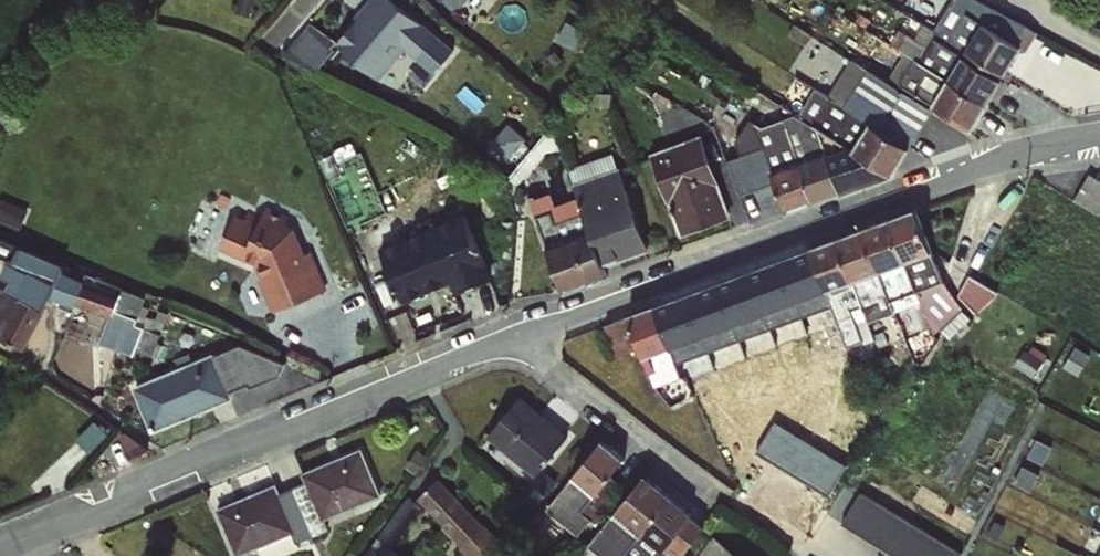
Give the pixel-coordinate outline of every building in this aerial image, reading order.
[(345,48),(389,84),(424,42),(436,52),(446,40),(398,0),(385,0),(345,48)] [(462,13),(473,0),(448,0),(462,13)] [(933,31),(1002,75),(1020,48),(1025,51),(1036,32),(974,0),(951,0),(933,31)] [(294,46),(324,68),(341,44),(312,23),(294,46)] [(903,53),(987,103),(1001,79),(923,31),(917,40),(898,29),(889,44),(903,53)] [(987,103),(903,53),(888,77),(971,130),(987,103)] [(828,95),(909,148),(918,153),(942,116),(852,59),(828,95)] [(795,112),(892,175),(909,148),(828,95),(815,89),(795,112)] [(813,201),(785,117),(765,127),(764,127),(730,105),(715,125),(733,136),(748,178),(770,171),(784,211),(813,201)] [(892,175),(795,112),(785,117),(813,201),(892,175)] [(513,129),(492,151),(510,168),(513,166),(515,168),(520,164),(522,166),(534,153),(529,148),(531,146),(513,129)] [(704,141),(653,160),(684,242),(734,223),(704,141)] [(616,159),(572,175),(607,273),(651,258),(616,159)] [(1092,171),(1079,199),(1099,208),(1099,175),(1092,171)] [(553,199),(532,207),(538,222),(553,217),(559,231),(584,222),(578,205),(559,212),(553,199)] [(0,214),(0,223),(24,233),(32,214),(5,202),(0,214)] [(407,304),(498,268),(472,202),(381,238),(407,304)] [(239,219),(224,255),(260,271),(278,316),(331,296),(316,257),(310,260),(294,224),(257,208),(250,223),(239,219)] [(915,208),(889,218),(918,301),(934,333),(938,330),(949,339),(969,319),(943,280),(915,208)] [(889,218),(861,228),(888,301),(893,309),(918,301),(889,218)] [(551,220),(540,224),(548,246),(559,242),(551,220)] [(861,228),(834,238),(860,308),(865,319),(883,312),(882,304),(888,301),(861,228)] [(852,310),(860,308),(834,238),(810,247),(847,346),(862,340),(852,310)] [(24,240),(9,283),(55,299),(70,256),(24,240)] [(592,240),(550,255),(565,298),(608,283),(592,240)] [(850,356),(847,346),(810,247),(783,257),(807,322),(800,325),(813,359),(829,354),(833,363),(850,356)] [(66,272),(61,296),(123,309),(128,285),(66,272)] [(975,274),(962,294),(987,310),(999,290),(975,274)] [(46,348),(55,301),(0,290),(0,339),(46,348)] [(117,309),(105,340),(133,351),(145,319),(117,309)] [(158,352),(163,329),(144,324),(139,347),(158,352)] [(215,360),(136,392),(155,438),(233,405),(231,399),(252,390),(254,396),(292,380),(288,370),(246,350),(216,362),(215,360)] [(524,403),(491,445),(537,482),(571,441),(524,403)] [(550,503),(580,530),(643,461),(613,434),(550,503)] [(219,515),(237,555),(258,555),(295,540),(299,549),(335,534),(331,525),(387,501),(366,453),(303,480),(307,488),(282,499),(278,490),(219,515)] [(445,484),(422,505),(456,541),(479,520),(445,484)] [(845,522),(906,555),(964,555),(968,548),(863,489),(845,522)] [(1086,555),(1099,555),(1099,527),(1086,555)] [(710,537),(702,555),(757,555),(710,537)]
